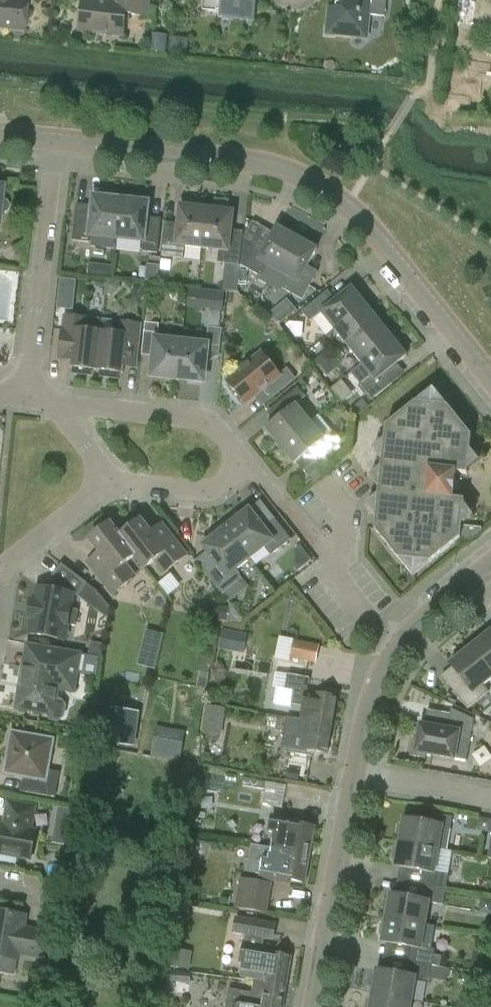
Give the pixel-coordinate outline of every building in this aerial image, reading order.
[(23,31),(27,0),(25,0),(0,0),(0,29),(23,31)] [(111,2),(89,0),(83,0),(79,31),(123,36),(126,15),(147,17),(149,0),(111,0),(111,2)] [(219,18),(254,22),(256,0),(204,0),(203,11),(220,13),(219,18)] [(335,9),(330,8),(327,34),(367,38),(369,15),(385,17),(387,0),(345,0),(345,1),(340,1),(336,4),(335,9)] [(456,19),(470,20),(473,0),(458,0),(456,19)] [(1,199),(2,186),(0,186),(0,213),(3,213),(6,212),(9,209),(9,205),(8,202),(4,199),(1,199)] [(90,236),(117,239),(121,199),(119,199),(119,197),(117,195),(109,194),(107,196),(107,198),(93,196),(92,207),(88,210),(76,209),(72,241),(89,243),(90,236)] [(123,200),(121,199),(117,239),(143,242),(142,252),(157,254),(161,224),(150,223),(147,219),(149,202),(136,201),(136,199),(134,197),(126,196),(124,197),(123,200)] [(185,247),(202,249),(207,209),(180,206),(177,228),(165,226),(161,256),(184,259),(185,247)] [(233,212),(207,209),(202,249),(219,251),(218,263),(239,265),(243,235),(231,234),(233,212)] [(241,266),(242,266),(262,277),(268,266),(278,272),(297,238),(277,227),(264,251),(243,239),(241,266)] [(317,249),(297,238),(278,272),(289,278),(283,289),(303,300),(314,279),(304,273),(317,249)] [(62,277),(59,307),(76,308),(78,278),(62,277)] [(225,307),(226,287),(189,286),(189,306),(225,307)] [(321,313),(334,330),(366,305),(352,287),(330,305),(322,295),(301,312),(309,322),(321,313)] [(280,321),(298,312),(292,299),(273,308),(280,321)] [(373,310),(372,312),(366,305),(334,330),(348,347),(379,322),(378,320),(379,317),(373,310)] [(91,376),(92,370),(97,370),(102,333),(86,331),(88,319),(64,316),(59,360),(72,362),(72,367),(74,368),(73,374),(91,376)] [(119,379),(119,373),(123,373),(124,367),(137,369),(142,325),(118,322),(117,334),(102,333),(97,370),(102,371),(101,377),(119,379)] [(393,339),(387,331),(389,330),(383,323),(380,323),(379,322),(348,347),(362,363),(393,339)] [(207,346),(182,343),(178,379),(203,382),(206,357),(219,358),(222,329),(209,327),(207,346)] [(407,356),(393,339),(362,363),(368,371),(357,380),(372,400),(392,383),(385,374),(407,356)] [(153,376),(178,379),(182,343),(157,340),(153,376)] [(325,352),(314,361),(320,369),(331,360),(325,352)] [(245,404),(267,386),(275,396),(295,379),(287,369),(280,376),(262,353),(248,365),(245,362),(236,370),(238,373),(227,382),(245,404)] [(331,360),(320,369),(327,377),(331,373),(338,368),(331,360)] [(266,429),(280,447),(310,423),(296,405),(306,397),(298,388),(280,403),(287,412),(266,429)] [(431,562),(460,538),(464,500),(452,499),(455,473),(467,474),(471,436),(447,406),(432,405),(434,390),(432,389),(431,405),(415,403),(385,427),(375,529),(399,559),(415,561),(413,576),(414,576),(416,561),(431,562)] [(319,415),(310,423),(280,447),(295,464),(316,447),(323,457),(342,442),(334,432),(333,433),(319,415)] [(237,513),(223,524),(251,559),(266,548),(272,555),(292,539),(276,519),(265,528),(250,509),(240,517),(237,513)] [(141,520),(121,536),(120,537),(135,555),(135,556),(145,568),(155,560),(165,573),(187,556),(163,525),(151,533),(141,520)] [(125,563),(135,556),(135,555),(120,537),(121,536),(111,524),(90,540),(100,552),(88,563),(113,595),(135,577),(125,563)] [(237,571),(251,559),(223,524),(209,535),(212,538),(202,546),(217,565),(207,574),(223,594),(243,578),(237,571)] [(88,584),(62,564),(52,577),(61,583),(59,591),(38,588),(35,602),(32,602),(29,618),(32,619),(30,633),(66,639),(68,625),(76,626),(79,610),(71,609),(73,595),(78,596),(88,584)] [(160,582),(171,594),(181,584),(170,573),(160,582)] [(247,651),(249,631),(224,628),(222,649),(247,651)] [(148,629),(140,664),(156,668),(165,633),(148,629)] [(471,647),(490,672),(490,632),(488,634),(483,633),(475,639),(475,645),(471,647)] [(277,656),(316,663),(320,645),(280,638),(277,656)] [(454,661),(451,664),(464,681),(453,690),(468,709),(488,693),(482,686),(490,679),(490,672),(471,647),(468,650),(462,650),(455,656),(454,661)] [(48,670),(24,666),(17,708),(48,713),(52,718),(58,719),(63,716),(65,706),(61,701),(56,700),(58,689),(74,692),(81,654),(51,649),(48,670)] [(303,706),(300,720),(333,726),(338,698),(307,692),(310,678),(276,672),(273,688),(277,688),(275,704),(292,707),(292,704),(303,706)] [(203,738),(223,740),(227,706),(207,704),(203,738)] [(107,740),(137,745),(143,711),(113,706),(107,740)] [(467,761),(470,744),(475,720),(452,709),(448,729),(421,724),(418,743),(413,742),(411,755),(427,758),(427,754),(467,761)] [(314,756),(315,751),(328,753),(333,726),(300,720),(287,718),(281,749),(279,749),(276,764),(308,770),(311,755),(314,756)] [(158,725),(153,753),(182,759),(187,731),(158,725)] [(53,739),(12,732),(5,773),(28,777),(26,792),(55,797),(60,772),(48,770),(53,739)] [(263,804),(283,808),(287,785),(244,778),(243,785),(265,789),(263,804)] [(31,857),(36,831),(30,830),(35,807),(8,802),(4,825),(0,825),(0,853),(31,857)] [(58,807),(52,843),(69,846),(72,828),(75,810),(58,807)] [(397,835),(401,839),(400,842),(446,851),(452,817),(433,813),(431,824),(405,819),(404,822),(399,825),(397,835)] [(310,855),(315,827),(273,820),(271,832),(281,834),(278,849),(310,855)] [(393,858),(396,863),(396,866),(424,871),(422,885),(446,889),(449,874),(448,874),(452,852),(446,851),(400,842),(400,845),(395,848),(393,858)] [(278,849),(254,845),(250,867),(258,868),(257,873),(305,882),(310,855),(278,849)] [(267,914),(273,884),(239,878),(234,908),(267,914)] [(384,910),(387,915),(387,918),(426,925),(430,903),(444,905),(446,889),(422,885),(419,899),(391,894),(390,897),(385,901),(384,910)] [(240,978),(256,981),(287,986),(292,958),(261,953),(264,940),(273,941),(277,916),(240,910),(239,917),(235,916),(232,933),(246,936),(244,944),(243,944),(239,964),(242,965),(240,978)] [(4,957),(18,959),(19,953),(47,958),(52,933),(23,928),(25,915),(0,911),(0,968),(2,969),(4,957)] [(380,934),(383,938),(382,941),(411,947),(408,961),(433,965),(436,950),(422,947),(426,925),(387,918),(386,921),(381,924),(380,934)] [(370,986),(373,990),(373,993),(412,1000),(416,978),(430,981),(433,965),(408,961),(406,975),(377,970),(377,973),(372,976),(370,986)] [(287,986),(256,981),(254,992),(231,988),(228,1006),(283,1006),(287,986)] [(412,1000),(373,993),(372,996),(368,1000),(366,1006),(411,1006),(412,1000)]
